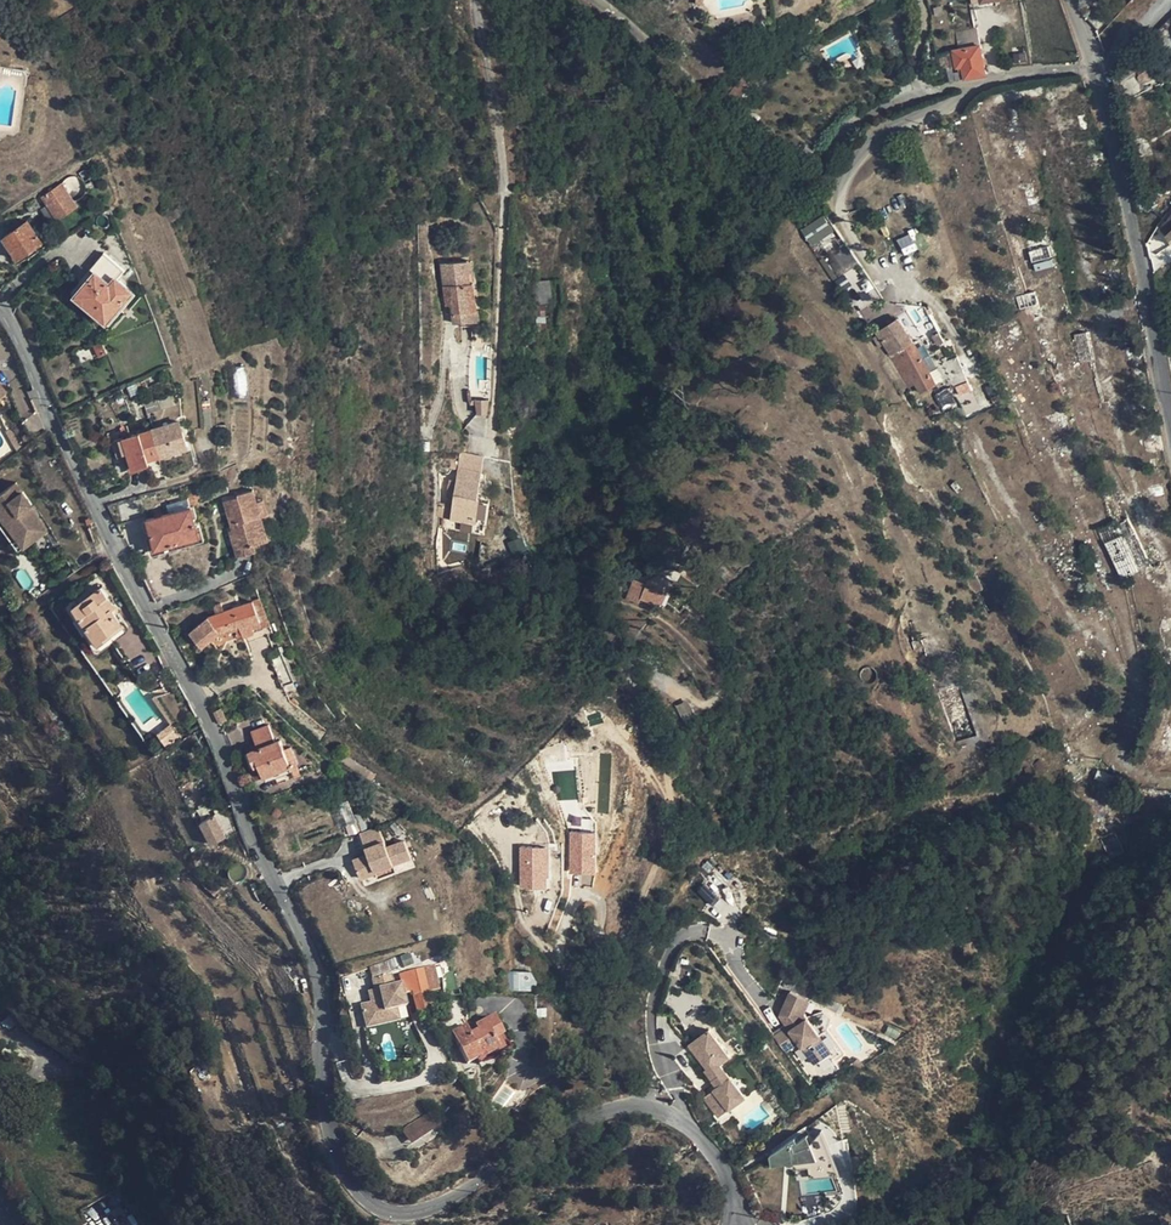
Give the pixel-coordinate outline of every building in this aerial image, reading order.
[(950,32),(953,50),(980,44),(977,27),(950,32)] [(965,79),(987,74),(980,44),(953,50),(957,67),(962,66),(965,79)] [(762,80),(767,91),(778,86),(773,75),(762,80)] [(909,81),(884,92),(887,99),(912,88),(909,81)] [(736,103),(744,93),(735,86),(727,97),(736,103)] [(744,93),(736,103),(743,108),(750,98),(744,93)] [(731,110),(736,103),(727,97),(722,103),(731,110)] [(76,206),(61,184),(42,196),(49,206),(57,217),(57,218),(76,206)] [(39,206),(35,199),(26,205),(31,212),(39,206)] [(49,206),(41,211),(49,223),(57,217),(49,206)] [(859,263),(823,211),(798,228),(834,280),(859,263)] [(1170,241),(1170,214),(1160,229),(1170,241)] [(3,238),(17,259),(26,253),(42,242),(27,221),(25,218),(7,224),(12,231),(3,238)] [(935,232),(932,222),(925,225),(928,234),(935,232)] [(26,253),(29,257),(45,246),(42,242),(26,253)] [(116,277),(122,270),(104,255),(92,269),(95,271),(109,283),(115,276),(116,277)] [(467,260),(440,264),(446,306),(451,305),(452,313),(453,323),(472,321),(471,310),(477,309),(473,282),(470,282),(469,272),(467,260)] [(116,277),(115,276),(109,283),(95,271),(74,295),(106,322),(126,297),(119,291),(125,284),(116,277)] [(553,302),(549,280),(532,283),(535,305),(553,302)] [(126,297),(132,290),(125,284),(119,291),(126,297)] [(1083,307),(1078,291),(1066,295),(1073,319),(1082,317),(1080,308),(1083,307)] [(471,310),(472,321),(480,320),(478,309),(477,309),(471,310)] [(936,384),(913,342),(897,319),(876,333),(891,355),(908,387),(916,383),(921,392),(936,384)] [(1086,333),(1074,335),(1079,362),(1092,360),(1086,333)] [(107,353),(101,342),(93,346),(98,357),(107,353)] [(245,365),(232,366),(235,397),(248,396),(245,365)] [(959,381),(954,366),(946,368),(951,383),(959,381)] [(944,410),(956,403),(947,388),(935,395),(944,410)] [(477,414),(487,413),(489,404),(488,398),(475,399),(477,414)] [(213,426),(211,407),(200,408),(202,427),(213,426)] [(187,446),(179,420),(125,438),(130,451),(127,452),(133,468),(149,463),(147,459),(187,446)] [(130,451),(125,438),(118,440),(122,453),(127,452),(130,451)] [(481,473),(460,470),(457,497),(463,498),(460,520),(475,522),(481,473)] [(18,551),(46,531),(30,507),(32,505),(16,482),(0,494),(0,525),(18,551)] [(224,500),(233,529),(230,530),(236,548),(254,542),(268,538),(261,514),(268,512),(264,498),(256,500),(253,489),(238,493),(239,496),(224,500)] [(191,507),(146,519),(154,549),(199,537),(191,507)] [(1100,532),(1122,577),(1150,564),(1129,519),(1100,532)] [(254,542),(236,548),(238,555),(256,549),(254,542)] [(116,570),(112,562),(102,568),(106,576),(116,570)] [(649,578),(646,584),(641,598),(661,606),(667,592),(669,593),(674,579),(659,573),(649,578)] [(641,598),(646,584),(635,579),(627,598),(639,602),(641,598)] [(72,607),(98,643),(112,633),(123,625),(112,609),(115,607),(100,586),(75,605),(72,607)] [(224,611),(220,602),(208,607),(212,616),(208,617),(189,632),(201,647),(219,631),(239,624),(240,628),(242,634),(270,623),(260,597),(224,611)] [(62,604),(66,611),(72,607),(75,605),(71,598),(62,604)] [(92,647),(98,643),(72,607),(66,611),(92,647)] [(219,631),(222,635),(240,628),(239,624),(219,631)] [(112,633),(98,643),(92,647),(97,654),(117,640),(112,633)] [(292,681),(294,680),(279,645),(268,650),(283,685),(292,681)] [(285,691),(295,687),(292,681),(283,685),(285,691)] [(166,747),(192,729),(172,692),(155,697),(173,723),(171,725),(158,734),(166,747)] [(155,697),(152,698),(171,725),(173,723),(155,697)] [(684,721),(695,715),(688,701),(677,707),(684,721)] [(265,775),(273,772),(291,765),(293,771),(299,768),(296,762),(298,761),(290,746),(285,748),(280,738),(276,739),(269,723),(252,730),(259,747),(250,750),(256,766),(261,764),(265,775)] [(275,778),(293,771),(291,765),(273,772),(275,778)] [(213,844),(227,837),(217,818),(203,824),(213,844)] [(371,827),(351,834),(359,855),(345,861),(352,880),(367,874),(366,872),(385,865),(403,858),(396,841),(379,848),(371,827)] [(599,874),(601,833),(574,832),(573,873),(599,874)] [(1107,834),(1094,833),(1092,832),(1089,853),(1104,855),(1107,834)] [(550,888),(552,848),(525,847),(523,887),(550,888)] [(388,872),(385,865),(366,872),(367,874),(369,880),(388,872)] [(434,966),(421,969),(426,995),(440,992),(434,966)] [(419,996),(426,995),(421,969),(411,971),(415,978),(419,996)] [(413,997),(419,996),(415,978),(411,971),(407,972),(413,997)] [(390,972),(371,976),(373,987),(370,988),(373,1000),(370,1001),(359,1003),(363,1019),(387,1013),(386,1008),(396,1006),(405,1003),(400,981),(393,983),(390,972)] [(533,990),(533,972),(511,972),(511,990),(533,990)] [(807,1001),(792,994),(780,1018),(788,1022),(791,1027),(788,1030),(774,1039),(786,1055),(800,1045),(816,1067),(833,1055),(805,1016),(805,1015),(801,1013),(807,1001)] [(429,1009),(426,995),(419,996),(423,1010),(429,1009)] [(413,997),(414,1004),(417,1012),(423,1010),(419,996),(413,997)] [(811,1003),(807,1001),(801,1013),(805,1015),(811,1003)] [(398,1016),(396,1006),(386,1008),(387,1013),(363,1019),(364,1024),(398,1016)] [(475,1025),(478,1032),(495,1024),(492,1017),(475,1025)] [(788,1022),(780,1018),(788,1030),(791,1027),(788,1022)] [(466,1025),(452,1032),(468,1062),(498,1048),(494,1040),(502,1036),(495,1024),(478,1032),(471,1036),(466,1025)] [(710,1028),(690,1043),(716,1076),(725,1069),(720,1062),(730,1054),(710,1028)] [(746,1095),(725,1069),(716,1076),(713,1078),(719,1085),(715,1089),(730,1108),(746,1095)] [(730,1108),(715,1089),(704,1097),(719,1116),(730,1108)] [(410,1143),(439,1126),(430,1111),(401,1128),(410,1143)] [(813,1161),(808,1138),(765,1147),(770,1170),(813,1161)]
